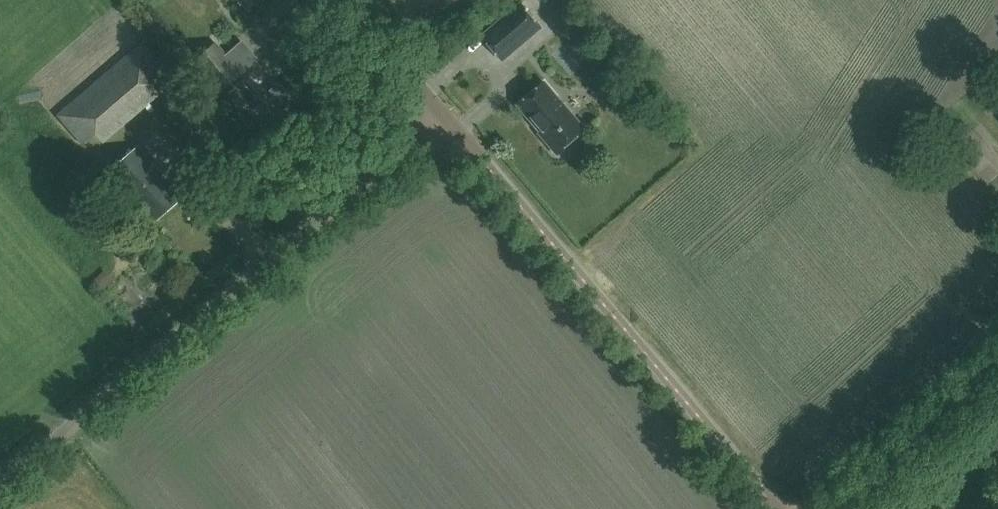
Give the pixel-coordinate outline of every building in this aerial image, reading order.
[(260,0),(238,0),(249,11),(260,0)] [(503,59),(541,27),(520,2),(482,34),(503,59)] [(151,88),(168,73),(142,42),(56,115),(81,144),(95,134),(103,143),(158,95),(151,88)] [(214,42),(196,59),(195,59),(221,89),(240,72),(224,55),(225,54),(214,42)] [(566,144),(585,129),(544,82),(518,104),(549,140),(548,142),(555,151),(561,151),(566,146),(566,144)] [(150,223),(181,196),(137,145),(106,171),(150,223)]
